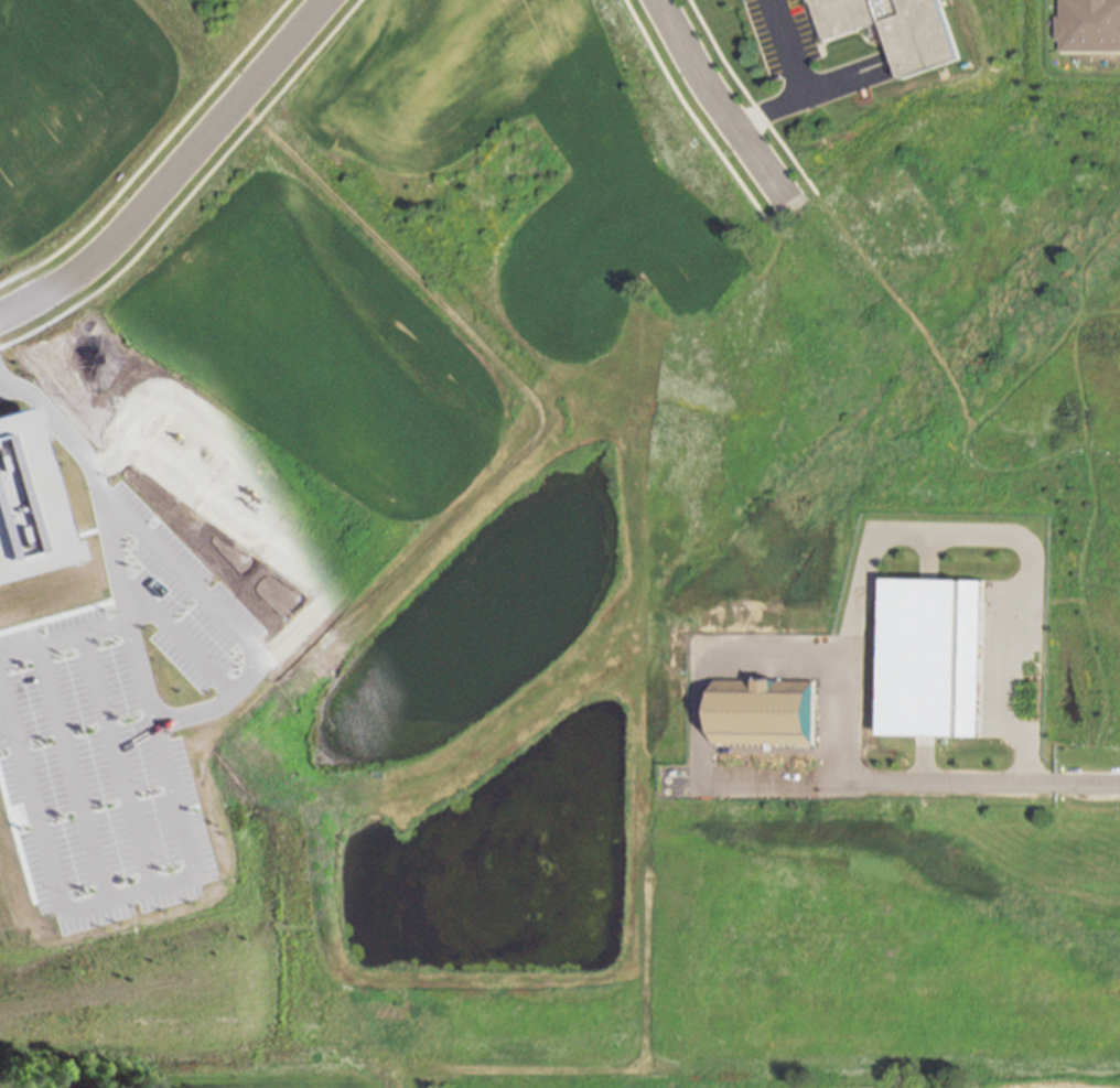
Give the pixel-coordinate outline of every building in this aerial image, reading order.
[(826,39),(811,0),(940,0),(959,55),(901,77),(881,20),(826,39)] [(1060,13),(1060,0),(1119,0),(1119,48),(1060,49),(1062,37),(1056,37),(1055,13),(1060,13)] [(75,561),(68,537),(33,405),(0,414),(0,581),(75,561)] [(893,571),(987,573),(984,728),(891,725),(893,571)] [(719,682),(719,744),(816,745),(817,683),(719,682)]
